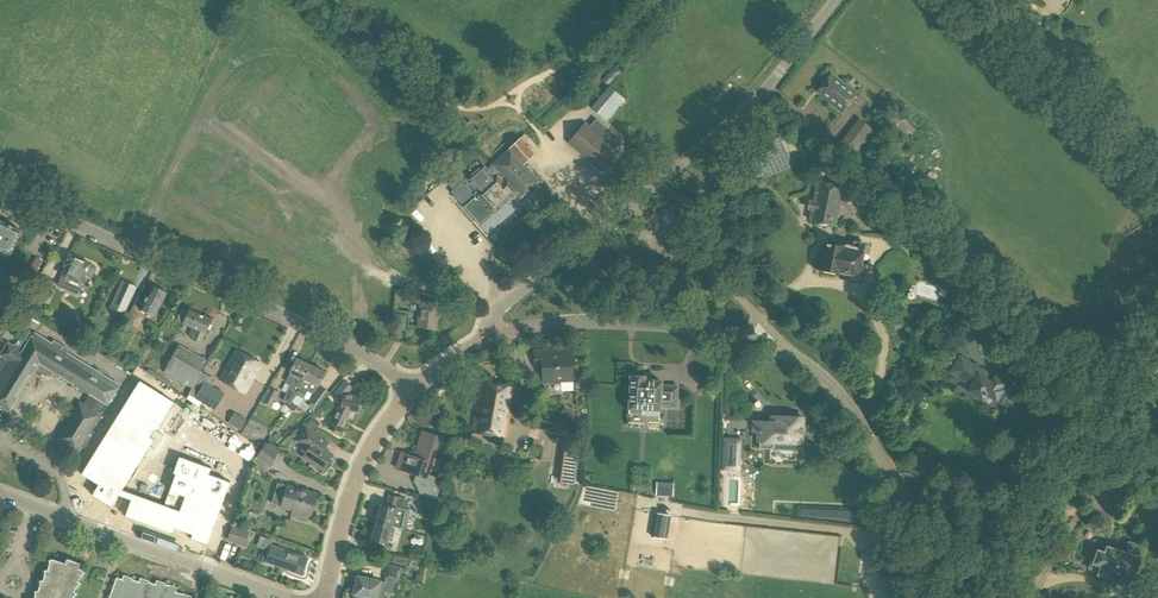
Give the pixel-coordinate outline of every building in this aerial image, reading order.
[(601,80),(608,86),(620,72),(615,67),(601,80)] [(852,98),(842,90),(847,84),(846,84),(845,85),(831,74),(817,92),(831,102),(830,103),(841,112),(857,92),(856,92),(852,98)] [(591,108),(606,122),(625,100),(609,87),(591,108)] [(895,112),(886,123),(892,128),(895,125),(897,127),(896,129),(898,131),(897,132),(902,137),(911,126),(895,112)] [(568,143),(601,170),(616,150),(614,148),(621,140),(595,120),(588,128),(584,124),(568,143)] [(853,131),(843,145),(855,154),(866,140),(853,131)] [(762,144),(771,146),(772,139),(763,137),(762,144)] [(522,164),(524,163),(534,154),(520,138),(508,148),(511,150),(522,164)] [(494,166),(493,166),(488,171),(484,165),(482,167),(478,162),(470,169),(474,173),(452,192),(463,206),(463,207),(465,209),(479,225),(480,224),(492,214),(493,215),(514,197),(518,202),(519,202),(523,198),(522,197),(539,183),(539,182),(540,182),(525,164),(524,163),(522,164),(511,150),(494,165),(494,166)] [(422,162),(415,168),(428,184),(436,177),(422,162)] [(809,220),(817,222),(819,226),(824,227),(827,225),(835,226),(837,218),(838,218),(841,205),(840,205),(845,178),(834,175),(832,184),(818,181),(809,220)] [(854,186),(873,202),(879,196),(860,180),(854,186)] [(411,183),(401,192),(409,202),(420,192),(411,183)] [(665,209),(691,219),(694,199),(675,192),(665,209)] [(7,258),(9,254),(10,254),(21,231),(0,221),(0,255),(7,258)] [(814,267),(838,273),(839,270),(862,275),(864,266),(859,265),(864,243),(854,240),(852,248),(843,246),(826,243),(823,257),(817,255),(814,267)] [(60,282),(59,285),(69,289),(71,287),(74,280),(80,283),(84,274),(86,275),(92,277),(97,267),(91,265),(91,264),(69,254),(64,265),(66,266),(62,275),(63,275),(60,282)] [(39,293),(47,296),(53,282),(45,278),(39,293)] [(140,308),(155,316),(167,292),(152,285),(140,308)] [(418,327),(437,329),(439,312),(441,313),(442,304),(421,302),(418,327)] [(201,342),(205,332),(206,333),(212,319),(189,309),(189,310),(185,308),(181,310),(178,317),(179,321),(192,327),(197,329),(193,338),(201,342)] [(396,313),(394,329),(405,331),(407,314),(396,313)] [(154,331),(157,326),(149,321),(146,326),(154,331)] [(34,370),(40,373),(41,374),(44,375),(47,376),(49,376),(52,375),(55,370),(93,394),(86,405),(81,402),(58,440),(79,452),(102,415),(99,413),(106,402),(108,403),(119,384),(67,352),(68,349),(54,341),(53,343),(36,333),(28,345),(23,342),(20,347),(16,344),(15,346),(8,342),(1,354),(2,355),(0,358),(0,403),(10,409),(34,370)] [(181,342),(192,346),(195,340),(184,336),(181,342)] [(184,383),(192,388),(197,378),(207,360),(179,345),(163,372),(184,383)] [(220,378),(230,384),(245,392),(261,363),(237,349),(226,368),(220,378)] [(560,382),(572,381),(573,381),(571,349),(534,351),(535,367),(542,367),(543,383),(560,382)] [(105,356),(124,369),(126,365),(107,353),(105,356)] [(951,372),(972,385),(968,391),(981,400),(984,395),(984,396),(986,393),(995,399),(1000,390),(998,389),(1002,382),(994,377),(993,378),(960,357),(951,372)] [(302,381),(310,365),(297,359),(290,372),(291,373),(286,382),(291,384),(284,400),(291,404),(292,402),(297,395),(298,392),(301,386),(302,381)] [(297,395),(292,402),(299,406),(304,399),(307,391),(311,393),(316,391),(325,371),(310,365),(302,381),(301,386),(298,392),(297,395)] [(631,376),(629,413),(643,413),(644,413),(644,411),(643,410),(643,409),(660,410),(660,406),(677,407),(678,386),(661,386),(661,381),(650,381),(650,379),(644,378),(644,377),(631,376)] [(192,388),(187,396),(215,410),(224,393),(197,378),(192,388)] [(340,432),(350,411),(359,412),(361,397),(348,394),(353,387),(345,381),(335,394),(343,400),(342,406),(340,405),(329,427),(340,432)] [(472,431),(506,437),(515,387),(481,381),(472,431)] [(572,381),(560,382),(560,391),(572,390),(572,381)] [(136,384),(80,475),(96,485),(90,495),(110,507),(117,496),(128,500),(122,516),(168,532),(170,527),(187,533),(185,537),(202,543),(224,482),(204,474),(206,469),(174,457),(168,474),(171,475),(160,504),(121,490),(151,441),(147,439),(151,433),(153,434),(171,406),(136,384)] [(314,404),(318,407),(330,392),(322,387),(311,402),(314,404)] [(263,403),(272,407),(279,393),(271,389),(263,403)] [(318,407),(314,404),(311,402),(307,408),(313,412),(318,407)] [(573,417),(566,409),(560,415),(567,423),(573,417)] [(801,443),(803,418),(771,417),(771,423),(754,422),(754,432),(758,432),(758,441),(760,441),(759,448),(786,449),(786,442),(801,443)] [(309,425),(317,430),(321,424),(313,418),(309,425)] [(251,419),(242,434),(250,439),(259,423),(251,419)] [(296,440),(309,449),(313,442),(318,446),(324,438),(305,426),(296,440)] [(428,475),(441,437),(422,431),(419,439),(420,440),(414,458),(401,453),(396,468),(415,474),(413,482),(420,495),(436,501),(441,486),(435,484),(438,478),(428,475)] [(458,444),(466,446),(468,437),(460,435),(458,444)] [(720,470),(728,470),(728,460),(737,460),(738,440),(735,439),(721,439),(720,470)] [(313,442),(309,449),(303,457),(322,469),(332,455),(318,446),(313,442)] [(257,458),(269,466),(278,452),(266,444),(257,458)] [(578,460),(561,457),(558,473),(575,476),(578,460)] [(1107,464),(1097,477),(1105,483),(1108,479),(1114,469),(1115,469),(1107,464)] [(657,483),(657,495),(657,494),(672,494),(672,496),(673,496),(673,483),(657,483)] [(282,507),(311,515),(318,493),(288,485),(282,507)] [(381,504),(377,520),(396,525),(404,528),(406,520),(399,518),(404,500),(390,496),(387,506),(381,504)] [(425,499),(422,508),(434,511),(437,502),(425,499)] [(670,515),(655,513),(652,536),(667,538),(670,515)] [(396,525),(377,520),(374,531),(372,530),(370,538),(387,543),(387,541),(393,543),(395,533),(394,533),(396,525)] [(228,540),(245,545),(249,532),(233,526),(228,540)] [(272,546),(272,545),(274,540),(262,535),(258,545),(270,550),(272,546)] [(1088,570),(1100,573),(1099,574),(1101,575),(1102,577),(1108,578),(1109,577),(1120,581),(1121,583),(1126,584),(1128,583),(1130,584),(1130,583),(1133,584),(1136,575),(1132,574),(1137,559),(1137,558),(1141,546),(1133,544),(1132,547),(1129,546),(1128,548),(1125,547),(1124,553),(1117,551),(1117,552),(1107,549),(1105,555),(1097,553),(1094,563),(1091,561),(1088,570)] [(266,562),(302,575),(308,559),(272,545),(266,562)] [(409,558),(421,559),(423,549),(416,548),(416,551),(410,550),(409,558)] [(72,597),(76,593),(75,591),(76,586),(80,582),(78,581),(80,576),(84,571),(82,570),(83,569),(79,568),(80,563),(67,558),(66,563),(53,558),(53,559),(50,559),(50,565),(48,569),(45,569),(45,575),(43,580),(40,580),(40,586),(38,590),(35,590),(35,596),(35,597),(72,597)] [(386,583),(358,577),(356,585),(354,585),(352,591),(355,592),(354,594),(355,594),(354,597),(363,597),(363,595),(367,596),(367,597),(374,597),(375,597),(376,597),(378,591),(391,594),(394,580),(398,581),(401,567),(388,564),(385,578),(386,578),(386,583)] [(108,597),(117,597),(188,597),(189,591),(173,588),(174,581),(153,578),(136,575),(136,576),(111,572),(108,597)]
